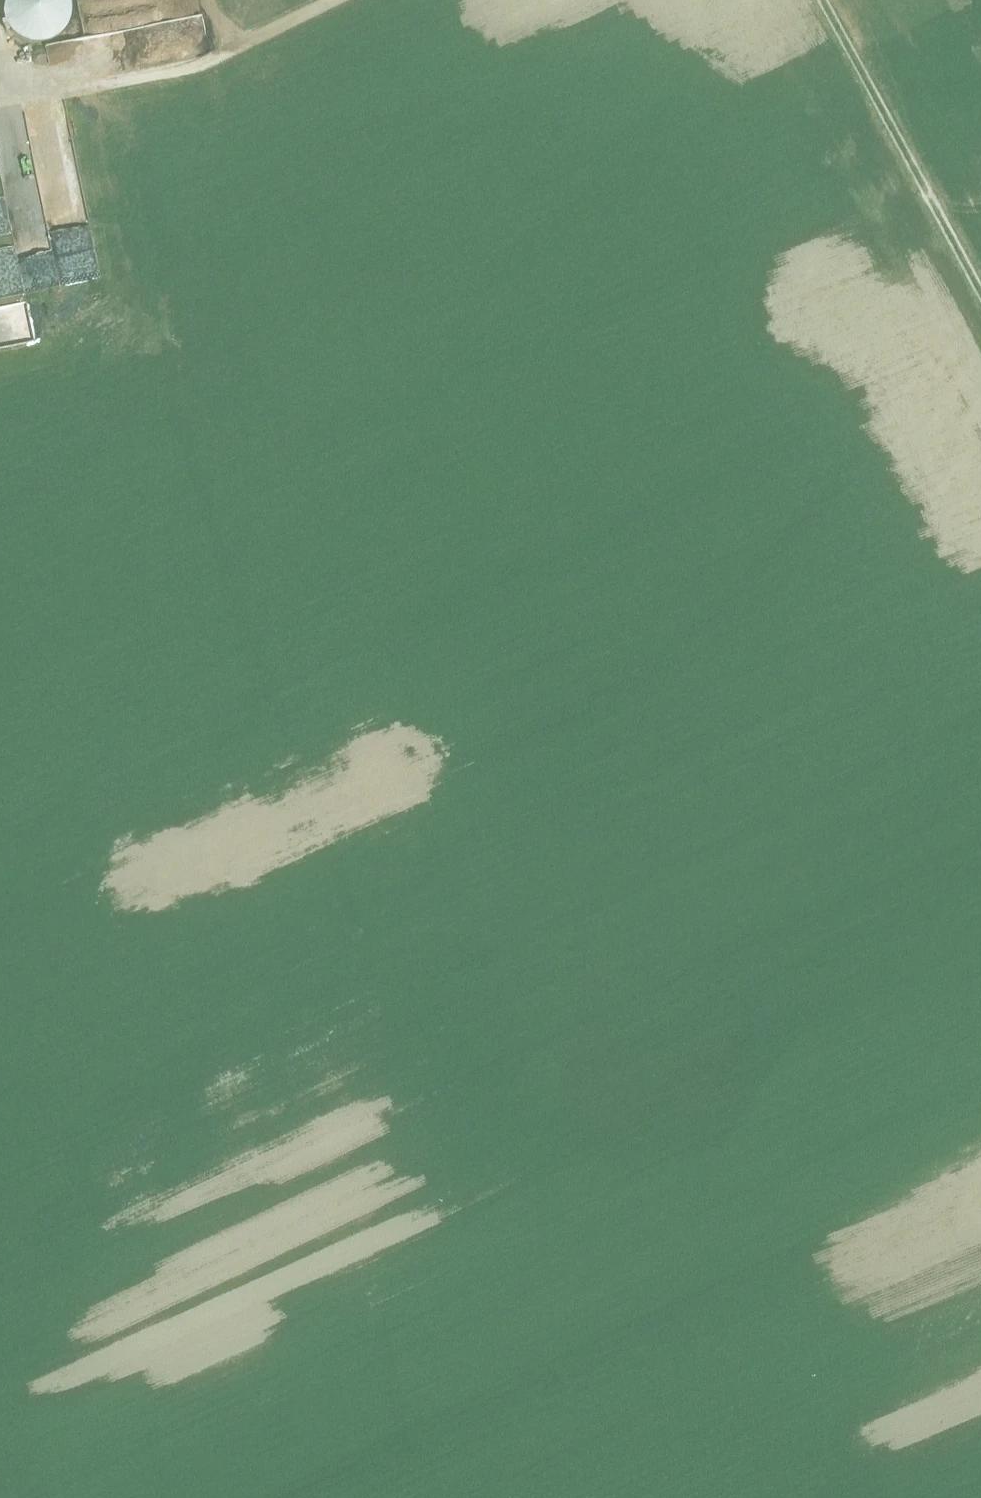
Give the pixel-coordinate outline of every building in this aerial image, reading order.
[(2,8),(2,11),(3,14),(3,17),(4,20),(5,23),(7,25),(8,28),(10,30),(12,32),(15,35),(17,36),(19,38),(22,39),(25,40),(28,41),(31,42),(34,42),(37,43),(40,42),(43,42),(46,41),(48,40),(51,39),(54,38),(56,36),(59,35),(61,33),(63,30),(65,28),(66,25),(68,23),(69,20),(70,17),(70,14),(71,11),(71,8),(71,5),(70,2),(70,0),(3,0),(3,2),(2,5),(2,8)]
